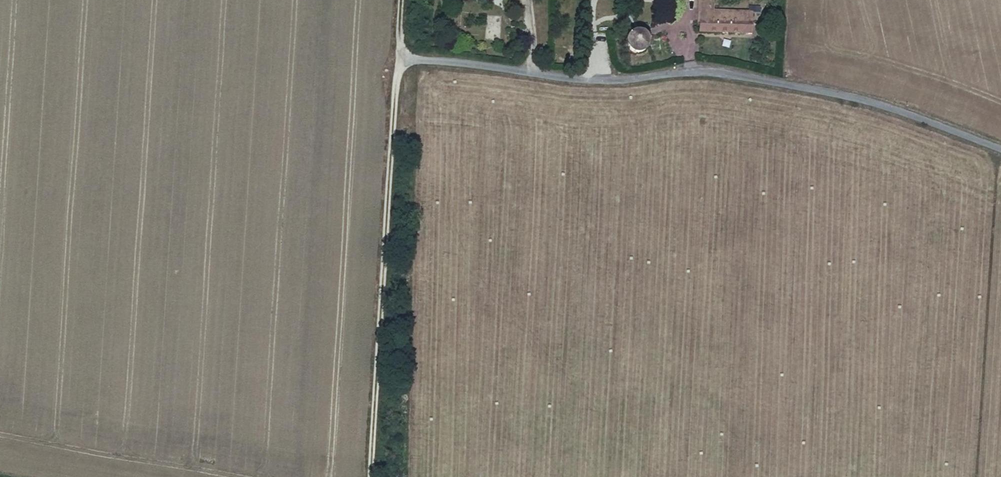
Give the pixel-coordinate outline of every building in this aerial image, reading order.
[(696,34),(747,37),(748,15),(708,13),(709,0),(698,0),(696,34)] [(627,35),(624,35),(623,35),(620,35),(619,35),(616,36),(614,39),(613,40),(612,43),(612,44),(612,47),(613,50),(614,51),(616,53),(617,54),(620,56),(621,56),(624,56),(626,56),(628,54),(629,54),(631,51),(632,50),(633,47),(633,45),(633,42),(632,39),(630,37),(628,36),(627,35)]
